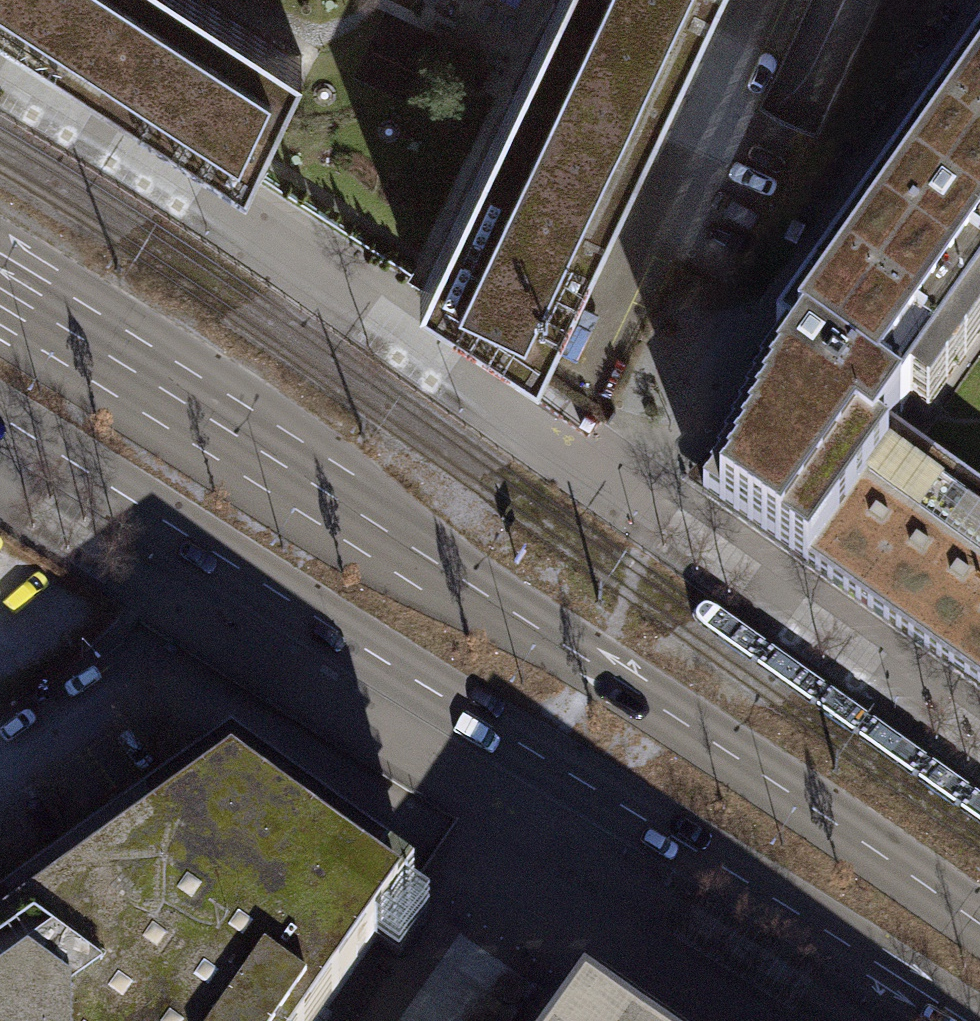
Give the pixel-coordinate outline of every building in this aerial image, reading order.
[(246,173),(302,55),(217,0),(0,0),(0,15),(246,173)] [(419,285),(538,362),(709,0),(554,0),(419,285)] [(970,53),(979,60),(979,39),(970,53)] [(861,208),(911,244),(902,257),(975,309),(979,302),(979,60),(970,53),(870,194),(861,208)] [(775,328),(785,335),(787,333),(900,414),(975,309),(902,257),(911,244),(861,208),(785,314),(775,328)] [(890,428),(900,414),(787,333),(785,335),(759,372),(762,374),(752,388),(755,389),(745,403),(748,404),(738,418),(740,419),(731,433),(733,434),(724,447),(726,449),(717,462),(719,464),(710,477),(713,479),(703,492),(808,566),(888,454),(877,446),(890,428)] [(979,689),(979,492),(890,428),(877,446),(888,454),(808,566),(979,689)] [(411,884),(233,757),(0,919),(0,1020),(313,1020),(411,884)] [(580,999),(565,1020),(612,1020),(580,999)]
